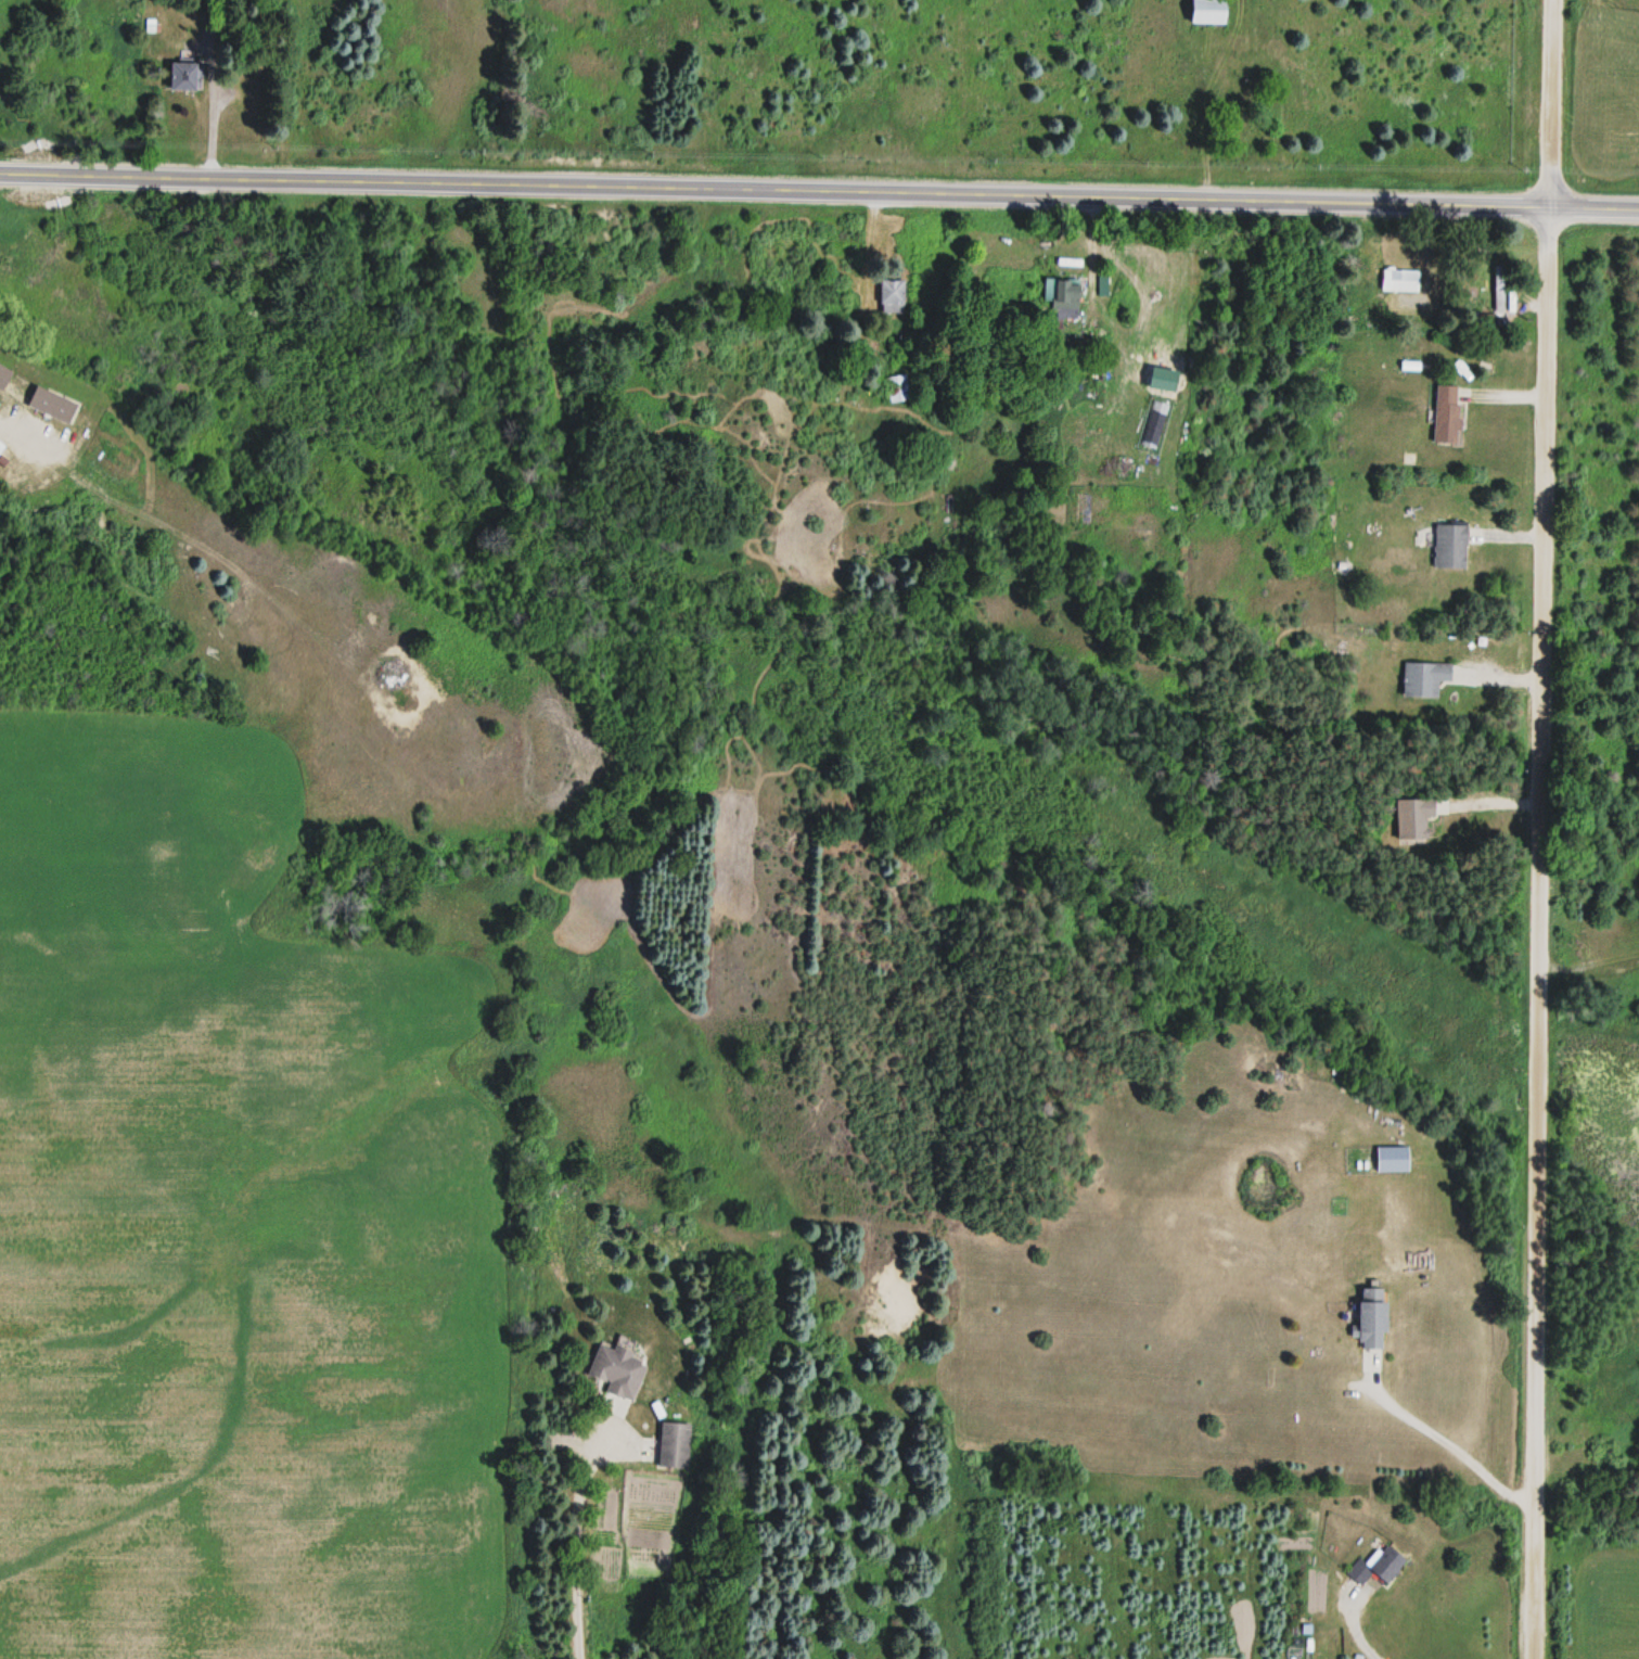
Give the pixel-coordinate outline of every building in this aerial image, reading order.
[(1194,23),(1226,23),(1226,10),(1194,10),(1194,23)] [(171,91),(199,91),(199,64),(171,64),(171,91)] [(1495,311),(1504,311),(1504,267),(1495,267),(1495,311)] [(1382,294),(1419,294),(1419,271),(1382,271),(1382,294)] [(1078,321),(1080,281),(1044,280),(1043,302),(1054,303),(1053,320),(1078,321)] [(880,315),(903,315),(904,282),(880,282),(880,315)] [(13,373),(0,365),(0,391),(2,392),(13,373)] [(889,404),(909,401),(905,376),(885,379),(889,404)] [(1460,386),(1436,386),(1434,443),(1458,443),(1460,386)] [(78,403),(36,387),(28,408),(70,424),(78,403)] [(1467,526),(1434,526),(1434,570),(1467,570),(1467,526)] [(1438,700),(1438,683),(1451,683),(1452,666),(1403,664),(1402,699),(1438,700)] [(1435,800),(1396,802),(1397,846),(1426,845),(1425,819),(1436,818),(1435,800)] [(1409,1174),(1409,1148),(1376,1148),(1376,1174),(1409,1174)] [(1386,1292),(1361,1292),(1361,1351),(1386,1351),(1386,1292)] [(647,1359),(599,1343),(588,1377),(608,1383),(605,1394),(633,1403),(647,1359)] [(690,1425),(660,1424),(658,1469),(688,1470),(690,1425)] [(1358,1559),(1347,1574),(1363,1586),(1372,1574),(1388,1586),(1407,1562),(1387,1547),(1370,1569),(1358,1559)]
